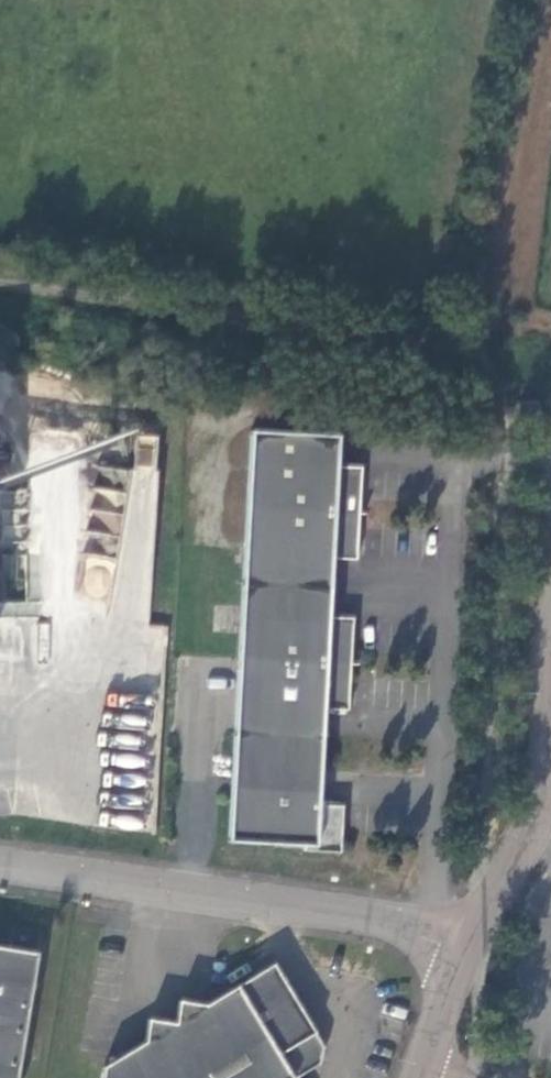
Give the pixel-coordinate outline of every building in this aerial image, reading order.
[(540,414),(540,400),(520,400),(521,413),(540,414)] [(351,663),(354,617),(329,616),(332,557),(357,559),(359,512),(362,467),(338,465),(339,435),(251,430),(229,841),(305,845),(305,850),(341,852),(343,805),(320,803),(325,707),(349,709),(351,663)] [(0,946),(0,1077),(17,1077),(37,952),(0,946)] [(319,1063),(324,1047),(274,963),(206,1004),(179,1000),(175,1022),(148,1018),(144,1041),(103,1065),(101,1077),(295,1077),(319,1063)]
